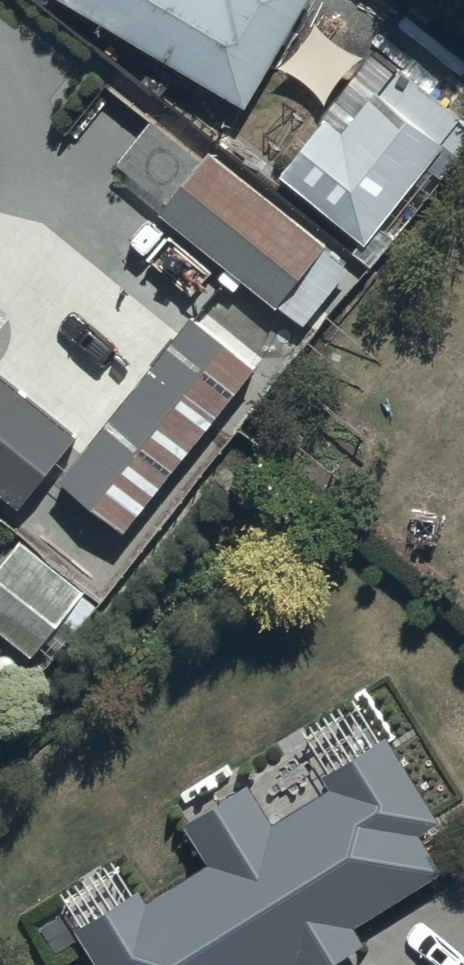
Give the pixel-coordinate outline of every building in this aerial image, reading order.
[(314,0),(80,0),(77,5),(252,107),(314,0)] [(370,242),(462,113),(403,64),(383,89),(378,85),(346,125),(330,112),(279,176),(370,242)] [(357,263),(210,146),(161,208),(228,262),(218,275),(236,290),(246,277),(306,326),(357,263)] [(260,362),(195,310),(64,477),(130,529),(260,362)] [(0,369),(0,490),(23,509),(81,434),(0,369)] [(22,540),(0,566),(0,627),(34,656),(89,592),(22,540)] [(392,731),(325,770),(335,787),(276,821),(252,779),(185,818),(211,862),(149,898),(142,885),(80,921),(106,964),(294,964),(299,961),(302,964),(333,964),(372,941),(362,924),(449,871),(425,831),(445,818),(392,731)]
